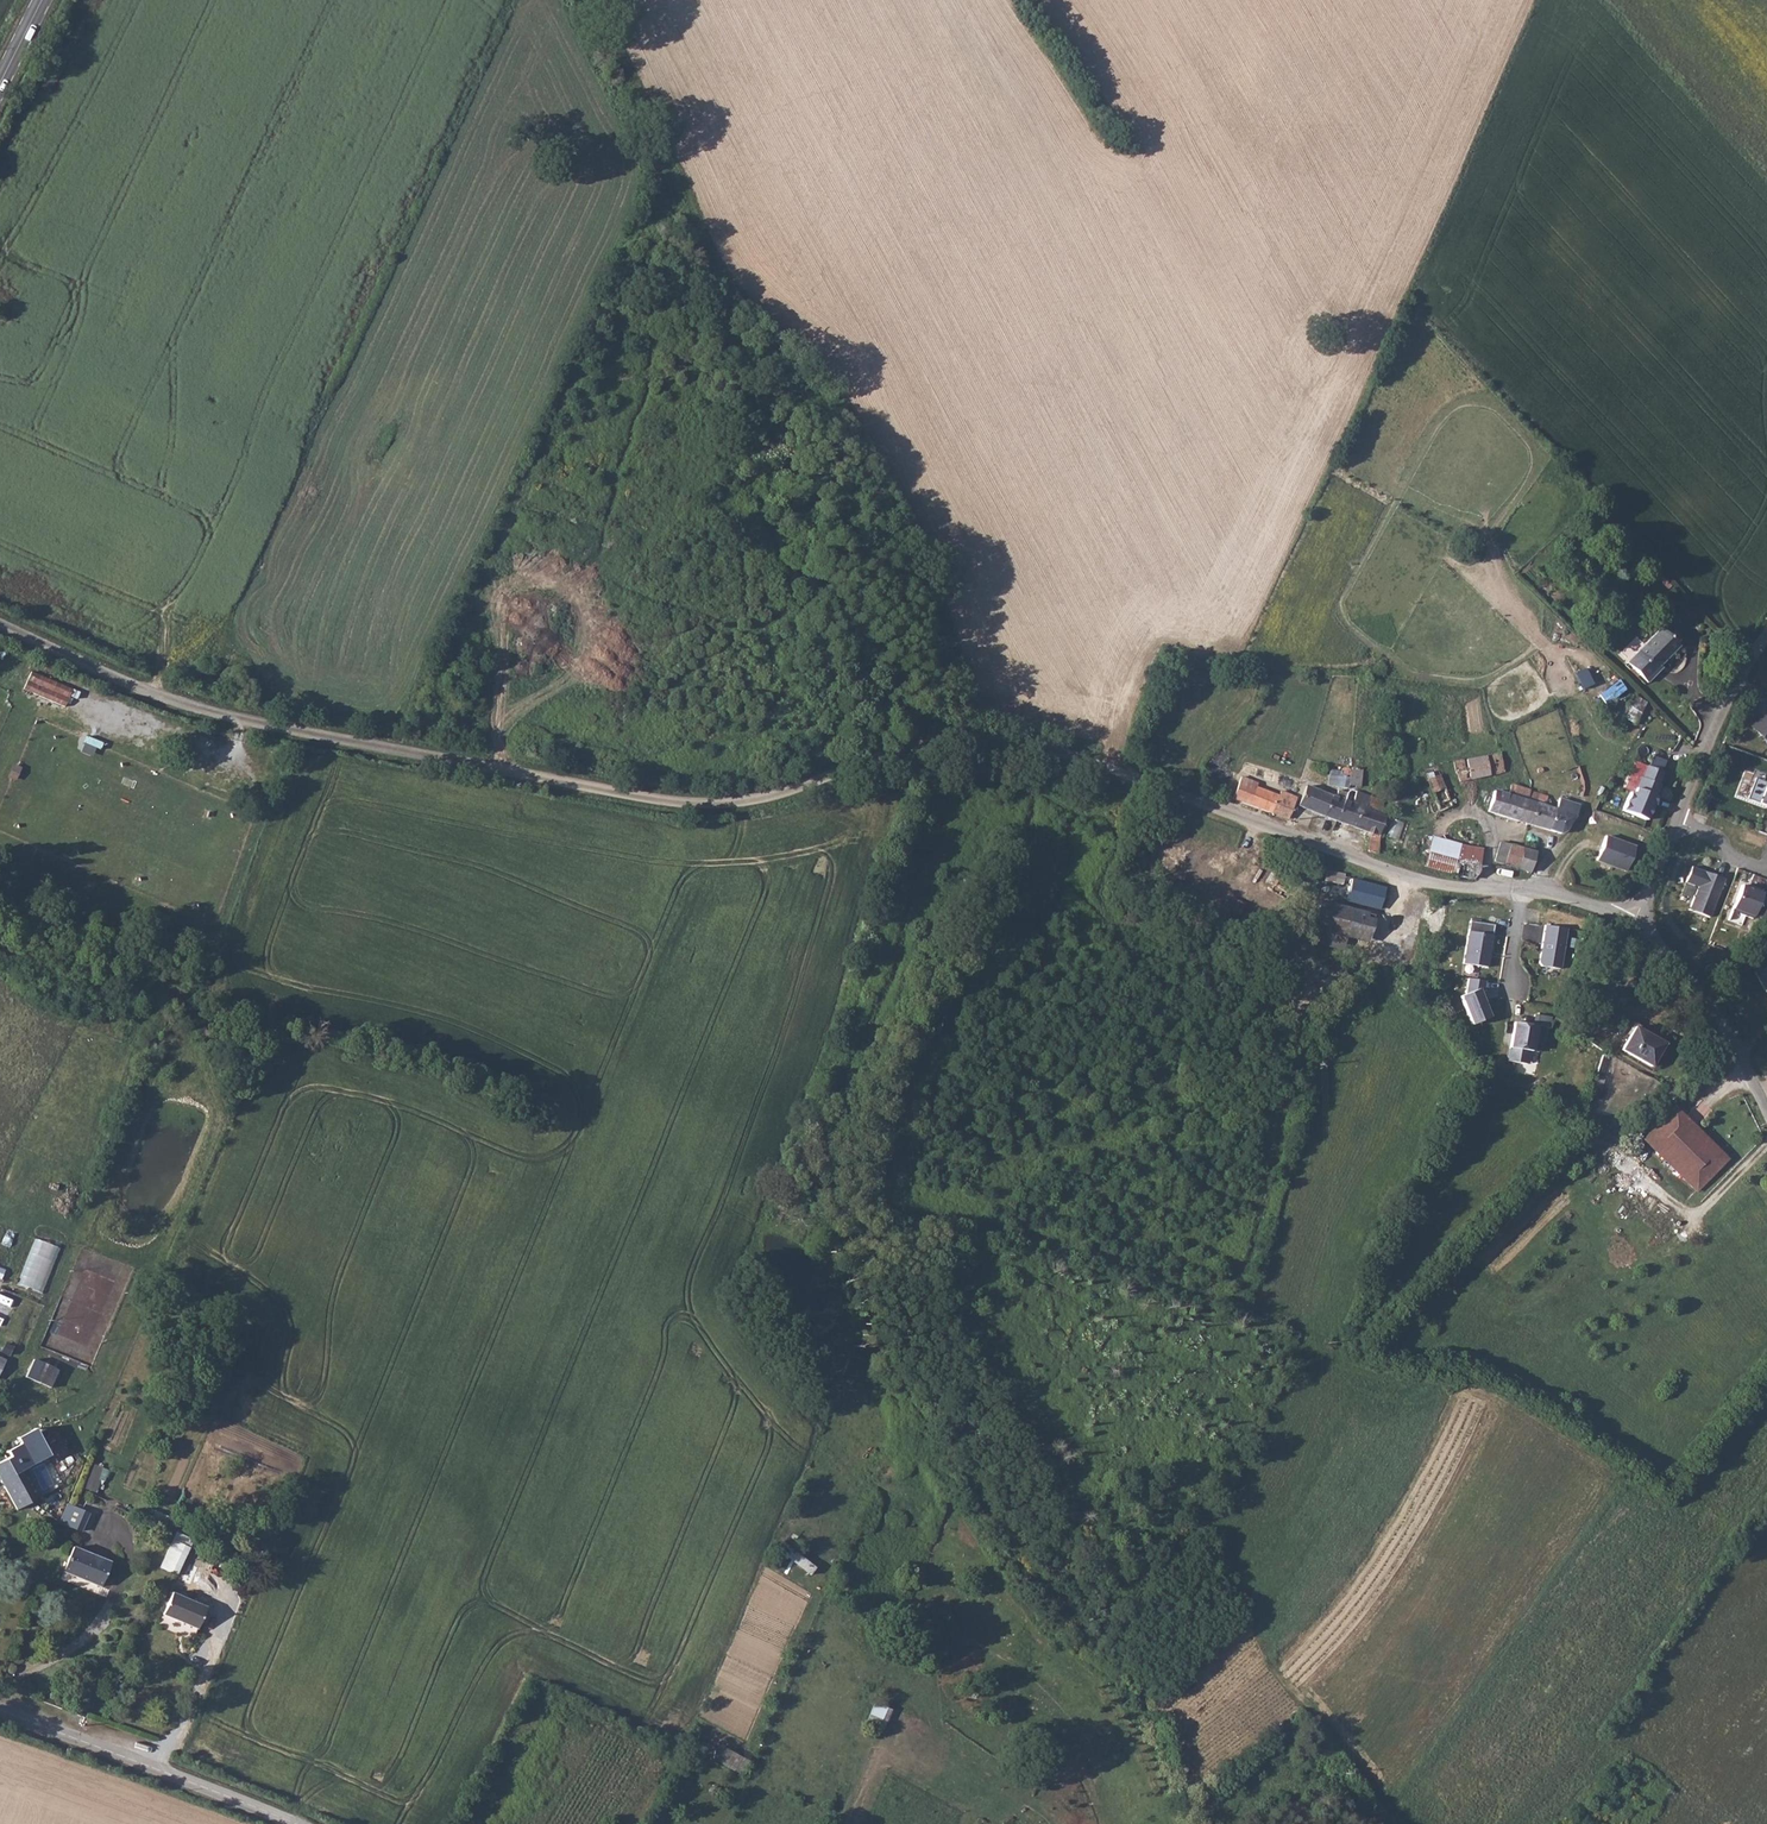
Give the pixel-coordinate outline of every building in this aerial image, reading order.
[(1682,646),(1664,630),(1629,665),(1649,685),(1661,675),(1656,671),(1682,646)] [(1575,671),(1581,688),(1591,684),(1585,667),(1575,671)] [(30,670),(22,690),(64,706),(72,686),(30,670)] [(1634,721),(1646,702),(1644,700),(1634,694),(1624,709),(1623,715),(1634,721)] [(1756,714),(1763,720),(1766,717),(1766,703),(1756,714)] [(1606,720),(1617,725),(1623,715),(1624,709),(1613,711),(1606,720)] [(1763,720),(1765,722),(1754,734),(1766,747),(1766,717),(1763,720)] [(1508,762),(1504,750),(1456,758),(1459,779),(1498,772),(1505,777),(1509,776),(1511,775),(1507,767),(1508,762)] [(1625,809),(1649,819),(1663,785),(1661,784),(1666,772),(1664,771),(1668,761),(1656,756),(1651,766),(1649,765),(1644,777),(1643,776),(1636,793),(1633,792),(1625,809)] [(1348,784),(1350,766),(1342,771),(1332,768),(1328,782),(1347,789),(1348,784)] [(1362,767),(1350,766),(1348,784),(1360,785),(1362,767)] [(1426,770),(1427,776),(1429,787),(1439,809),(1453,804),(1440,774),(1433,776),(1431,770),(1426,771),(1426,770)] [(1258,781),(1241,776),(1232,797),(1250,803),(1256,785),(1258,781)] [(1756,784),(1749,805),(1766,811),(1766,788),(1756,784)] [(1273,811),(1281,793),(1256,785),(1250,803),(1273,811)] [(1538,792),(1530,790),(1512,785),(1508,792),(1496,789),(1489,810),(1530,822),(1538,792)] [(1312,808),(1318,790),(1307,786),(1300,803),(1312,808)] [(1382,800),(1382,799),(1358,789),(1354,801),(1345,799),(1338,818),(1362,827),(1361,832),(1370,836),(1369,850),(1371,850),(1380,853),(1383,834),(1378,832),(1385,818),(1382,800)] [(1298,796),(1283,790),(1281,793),(1273,811),(1290,816),(1298,796)] [(1338,818),(1345,799),(1347,795),(1336,792),(1334,796),(1318,790),(1312,808),(1338,818)] [(1568,829),(1583,802),(1559,796),(1555,808),(1545,804),(1546,795),(1538,792),(1530,822),(1565,833),(1568,829)] [(1433,835),(1425,864),(1477,878),(1478,874),(1484,847),(1433,835)] [(1637,846),(1608,835),(1599,858),(1628,869),(1637,846)] [(1501,841),(1491,875),(1501,876),(1504,867),(1518,868),(1524,846),(1501,841)] [(1537,850),(1524,846),(1518,868),(1531,870),(1537,850)] [(1275,882),(1280,873),(1274,870),(1268,879),(1275,882)] [(1327,880),(1345,884),(1348,873),(1330,870),(1327,880)] [(1725,885),(1692,875),(1687,890),(1699,894),(1692,917),(1712,924),(1725,885)] [(1318,881),(1313,877),(1308,890),(1309,889),(1315,894),(1318,881)] [(1349,900),(1378,908),(1382,909),(1386,887),(1354,879),(1349,900)] [(1743,891),(1734,917),(1755,924),(1757,920),(1766,924),(1766,901),(1763,900),(1764,898),(1743,891)] [(1370,939),(1378,908),(1349,900),(1348,907),(1323,900),(1314,939),(1345,946),(1347,934),(1370,939)] [(1494,925),(1469,921),(1463,963),(1487,967),(1494,925)] [(1566,928),(1544,925),(1539,963),(1541,966),(1560,969),(1566,928)] [(1766,994),(1766,965),(1754,974),(1766,994)] [(1469,1023),(1490,1017),(1480,987),(1459,993),(1469,1023)] [(1533,1025),(1514,1022),(1508,1061),(1527,1064),(1529,1050),(1539,1052),(1543,1027),(1550,1028),(1553,1020),(1551,1020),(1551,1017),(1534,1014),(1533,1025)] [(1634,1028),(1624,1052),(1654,1067),(1665,1044),(1634,1028)] [(1635,1133),(1689,1185),(1722,1153),(1669,1100),(1635,1133)] [(33,1356),(25,1376),(50,1387),(58,1367),(33,1356)] [(14,1502),(36,1492),(22,1463),(44,1452),(35,1436),(0,1454),(0,1476),(14,1502)] [(80,1530),(87,1511),(65,1502),(58,1522),(80,1530)] [(158,1567),(176,1576),(193,1539),(175,1531),(158,1567)] [(783,1540),(777,1548),(808,1574),(815,1567),(783,1540)] [(111,1561),(73,1545),(64,1567),(83,1575),(82,1580),(101,1587),(111,1561)] [(206,1606),(171,1593),(162,1615),(198,1627),(206,1606)] [(884,1728),(891,1708),(873,1702),(866,1722),(884,1728)] [(714,1762),(744,1772),(750,1755),(719,1746),(714,1762)]
